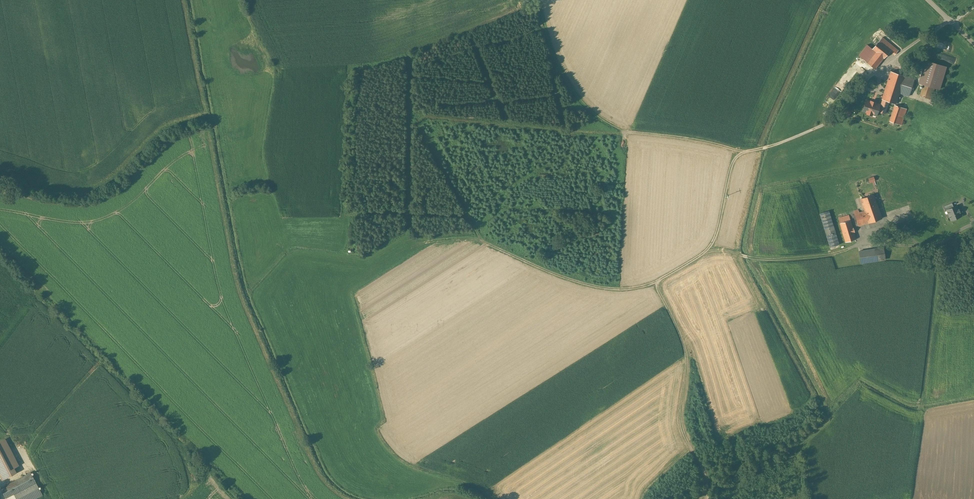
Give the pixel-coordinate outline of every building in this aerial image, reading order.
[(882,37),(873,49),(867,45),(859,55),(875,69),(890,51),(894,55),(898,50),(882,37)] [(935,41),(933,47),(950,52),(952,46),(935,41)] [(923,84),(930,62),(925,61),(918,83),(923,84)] [(946,67),(930,62),(923,84),(934,88),(940,89),(946,67)] [(891,71),(882,99),(889,101),(895,104),(899,93),(904,76),(891,71)] [(914,79),(904,76),(899,93),(909,96),(914,79)] [(923,84),(920,96),(931,99),(934,88),(923,84)] [(875,102),(871,101),(870,101),(866,100),(863,111),(867,112),(867,113),(872,115),(872,114),(876,115),(878,111),(879,111),(885,113),(889,101),(882,99),(884,100),(881,108),(879,107),(880,104),(876,103),(876,102),(875,102)] [(906,109),(895,105),(889,121),(901,125),(906,109)] [(849,107),(844,110),(846,115),(852,113),(849,107)] [(873,194),(860,199),(863,207),(870,205),(871,210),(878,207),(873,194)] [(947,210),(951,220),(961,216),(959,213),(960,213),(959,209),(958,210),(957,206),(953,207),(952,203),(944,206),(945,211),(947,210)] [(878,207),(871,210),(870,205),(863,207),(864,211),(868,222),(868,223),(882,218),(878,207)] [(864,211),(859,213),(858,210),(853,211),(858,226),(868,222),(864,211)] [(839,244),(829,211),(820,213),(830,247),(839,244)] [(850,220),(840,223),(846,242),(856,239),(854,232),(850,220)] [(883,247),(859,251),(861,263),(885,259),(883,247)] [(9,447),(5,439),(0,442),(0,451),(9,447)] [(0,451),(0,475),(2,480),(16,472),(14,467),(18,465),(9,447),(0,451)] [(31,472),(0,488),(5,498),(14,493),(36,482),(31,472)] [(36,482),(14,493),(17,498),(19,498),(39,489),(36,482)] [(19,498),(34,498),(42,495),(39,489),(19,498)]
